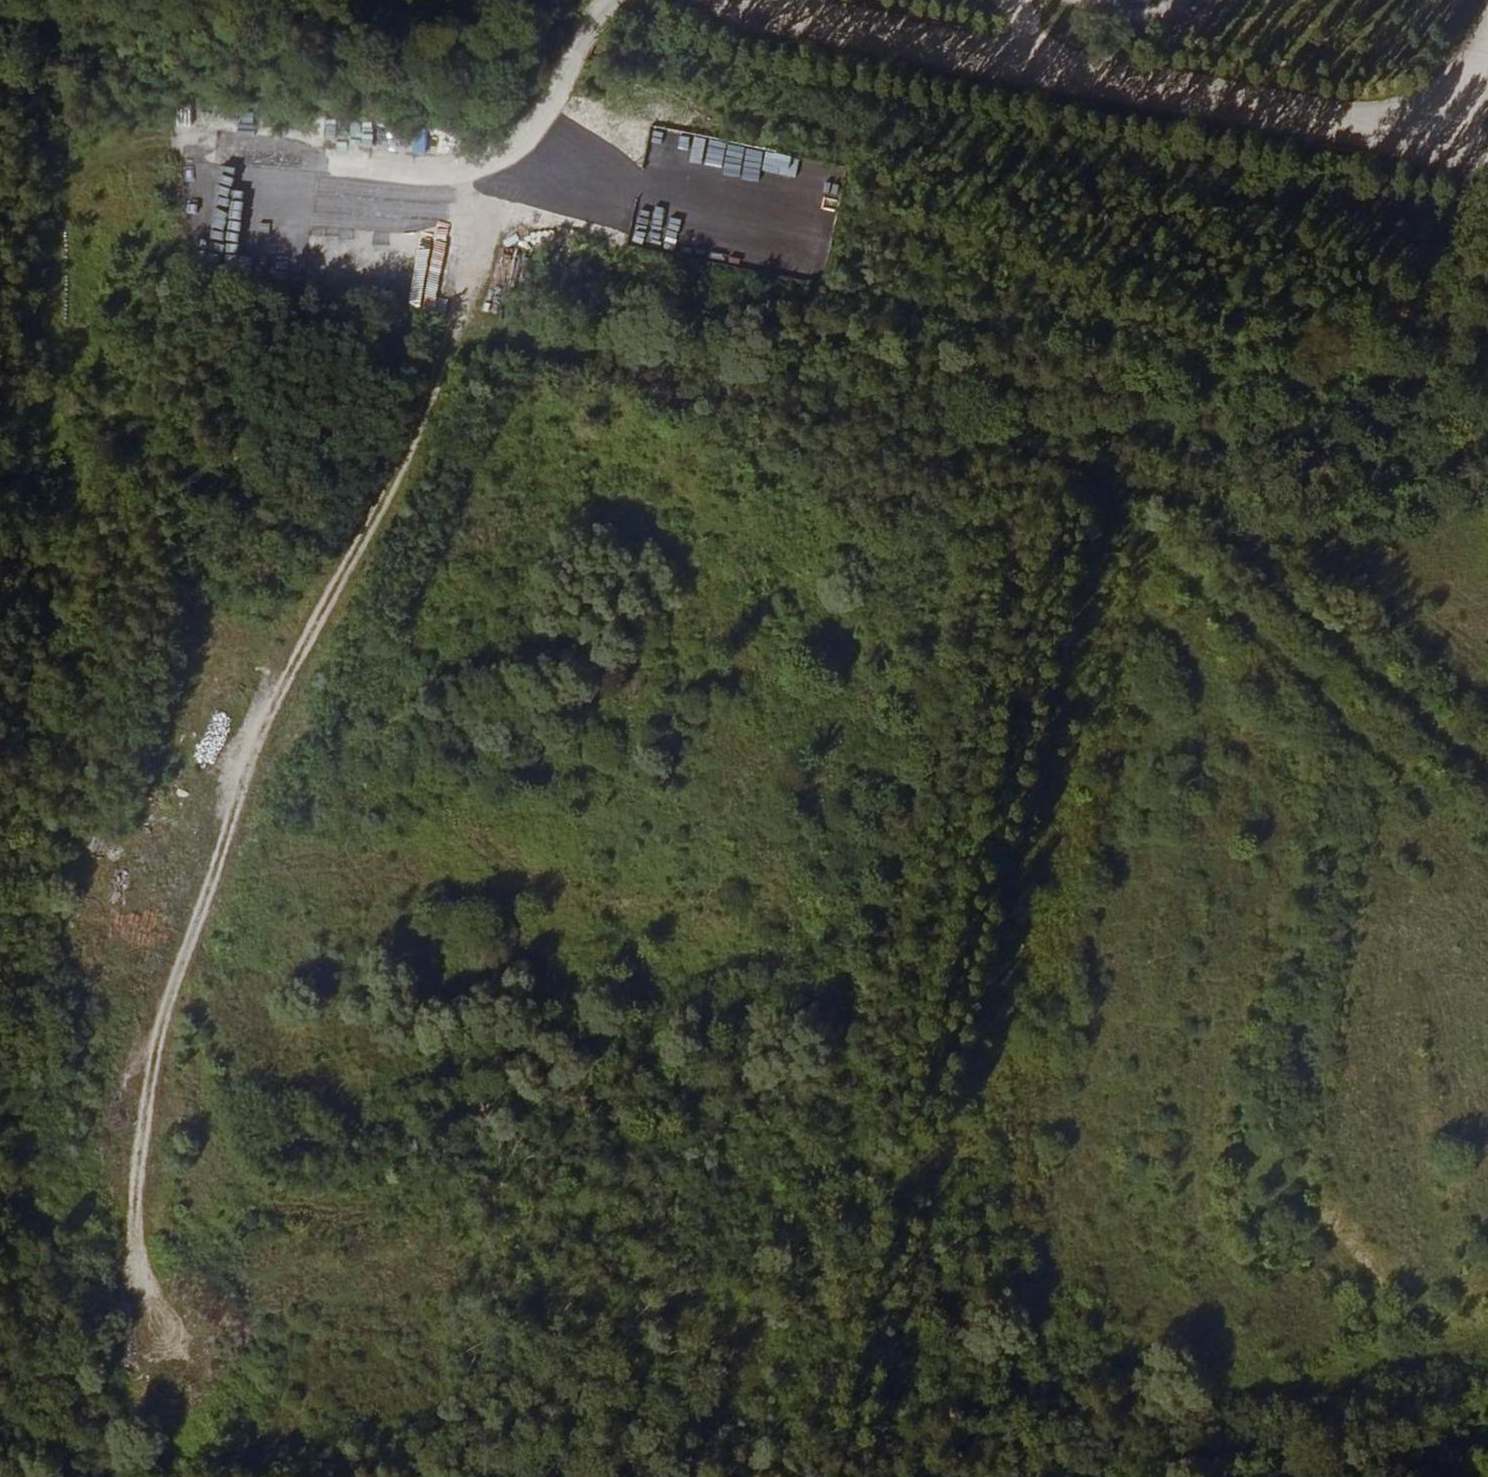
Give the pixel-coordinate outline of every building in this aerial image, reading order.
[(1090,8),(1093,0),(1067,0),(1090,8)] [(651,169),(718,179),(721,157),(681,151),(684,132),(658,128),(651,169)] [(714,157),(716,141),(685,137),(683,153),(714,157)] [(326,187),(354,190),(356,176),(328,173),(326,187)] [(348,228),(346,239),(374,246),(376,235),(348,228)]
